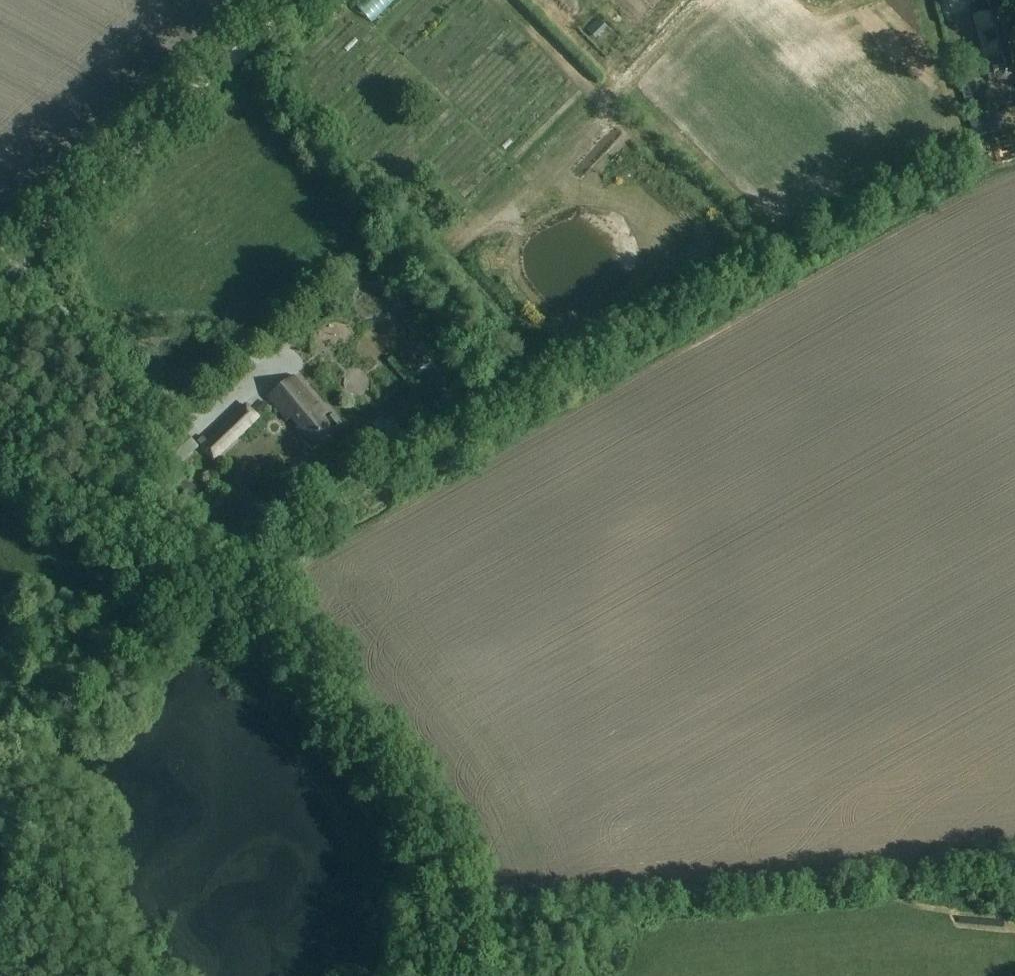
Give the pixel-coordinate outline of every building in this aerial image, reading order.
[(976,4),(975,0),(961,0),(965,9),(976,4)] [(998,82),(1014,78),(1014,44),(1006,8),(976,16),(984,51),(983,51),(990,80),(998,78),(998,82)] [(980,155),(976,157),(979,169),(991,166),(989,158),(980,155)] [(331,417),(298,376),(271,398),(289,419),(290,418),(309,440),(312,437),(318,444),(344,423),(336,413),(331,417)] [(245,404),(199,448),(212,462),(258,417),(245,404)] [(181,465),(216,430),(206,420),(170,454),(181,465)] [(188,484),(179,484),(173,490),(173,499),(179,506),(188,506),(195,499),(195,490),(188,484)]
